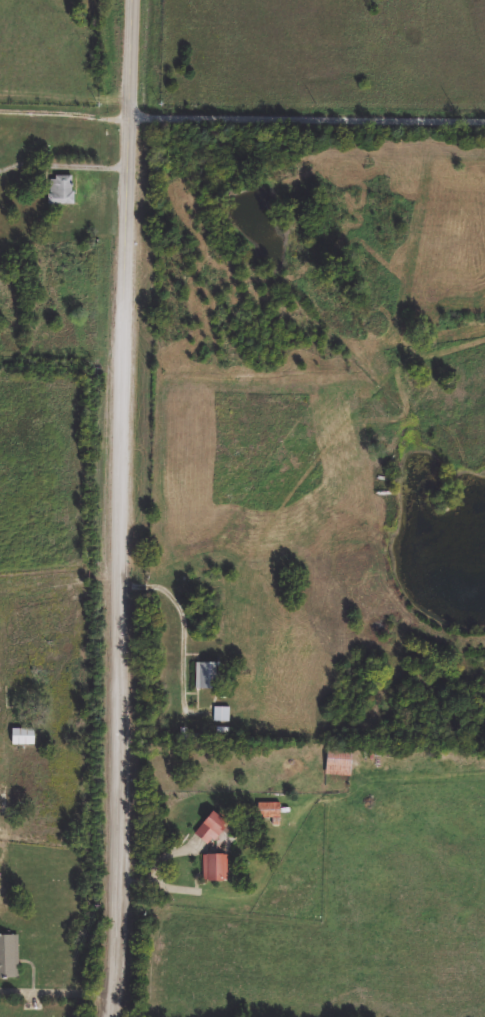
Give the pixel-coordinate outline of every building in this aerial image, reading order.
[(73,176),(73,206),(50,206),(50,176),(73,176)] [(196,689),(196,662),(217,662),(217,689),(196,689)] [(231,707),(231,721),(215,721),(215,707),(231,707)] [(13,729),(35,729),(35,745),(13,745),(13,729)] [(352,775),(327,775),(327,751),(352,751),(352,775)] [(281,802),(281,824),(259,824),(259,802),(281,802)] [(229,824),(211,846),(195,833),(213,811),(229,824)] [(204,854),(229,854),(229,883),(204,883),(204,854)] [(20,978),(0,978),(0,935),(20,936),(20,978)]
